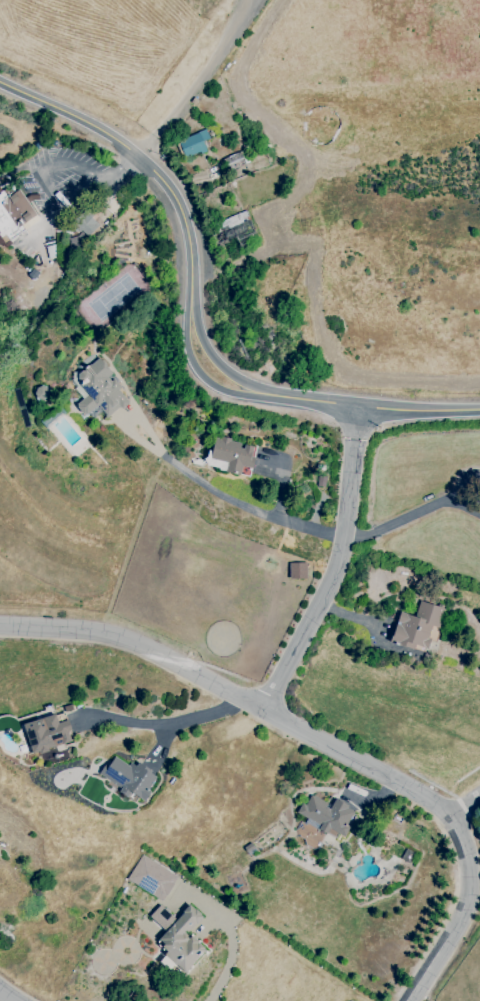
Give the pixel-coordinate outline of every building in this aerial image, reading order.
[(203,141),(209,139),(206,130),(177,140),(184,158),(206,150),(203,141)] [(228,172),(245,165),(240,152),(222,159),(228,172)] [(6,197),(0,188),(0,249),(1,251),(11,244),(9,240),(26,230),(22,224),(36,216),(19,189),(6,197)] [(218,243),(236,236),(238,242),(254,235),(245,211),(211,225),(218,243)] [(98,224),(82,213),(73,226),(89,236),(98,224)] [(70,380),(84,399),(75,405),(83,416),(97,406),(106,418),(129,401),(109,376),(112,374),(99,358),(70,380)] [(256,447),(242,444),(242,443),(214,437),(210,458),(227,462),(225,470),(240,473),(241,467),(251,469),(256,447)] [(306,563),(288,563),(289,580),(306,579),(306,563)] [(390,643),(425,652),(432,627),(439,629),(444,608),(419,601),(415,616),(399,612),(390,643)] [(74,741),(67,720),(58,723),(55,714),(22,724),(32,755),(74,741)] [(354,809),(332,801),(331,804),(309,796),(306,804),(300,802),(296,814),(304,817),(296,840),(317,847),(322,832),(343,839),(354,809)] [(126,882),(164,900),(177,874),(139,856),(126,882)] [(185,972),(205,950),(186,933),(201,916),(189,905),(175,919),(159,905),(149,917),(165,931),(154,944),(185,972)]
